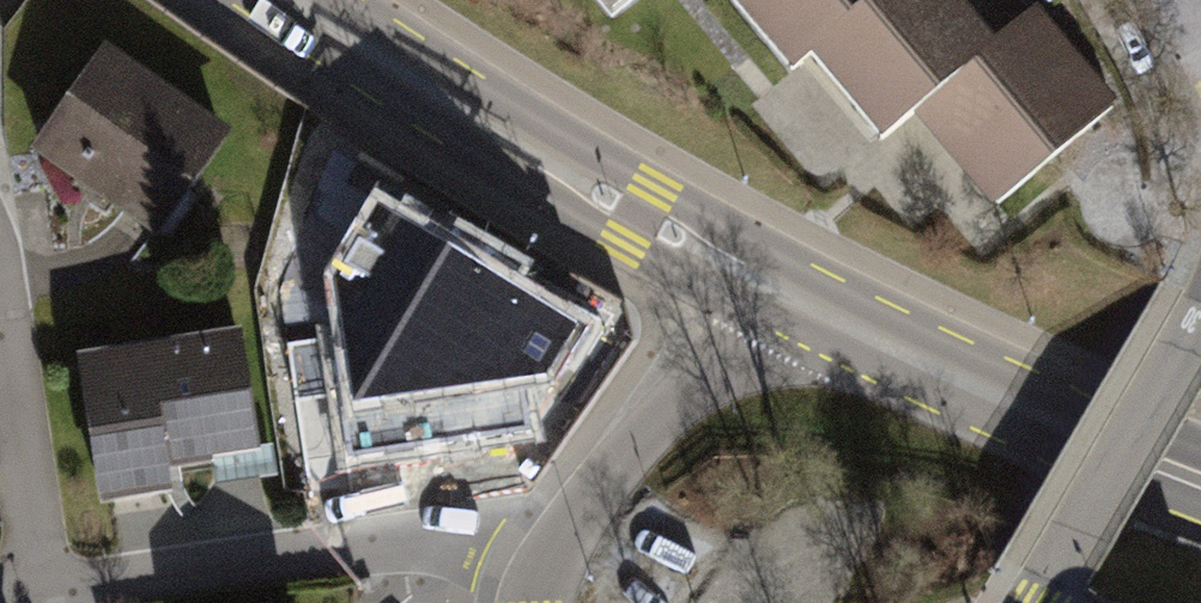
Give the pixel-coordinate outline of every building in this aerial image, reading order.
[(652,0),(590,0),(615,30),(652,0)] [(790,87),(808,72),(887,167),(916,143),(979,219),(1099,120),(999,0),(718,0),(790,87)] [(221,135),(95,47),(22,151),(148,239),(221,135)] [(327,330),(299,334),(311,432),(473,411),(457,284),(323,302),(327,330)] [(230,333),(63,359),(87,512),(160,501),(156,480),(251,465),(230,333)]
